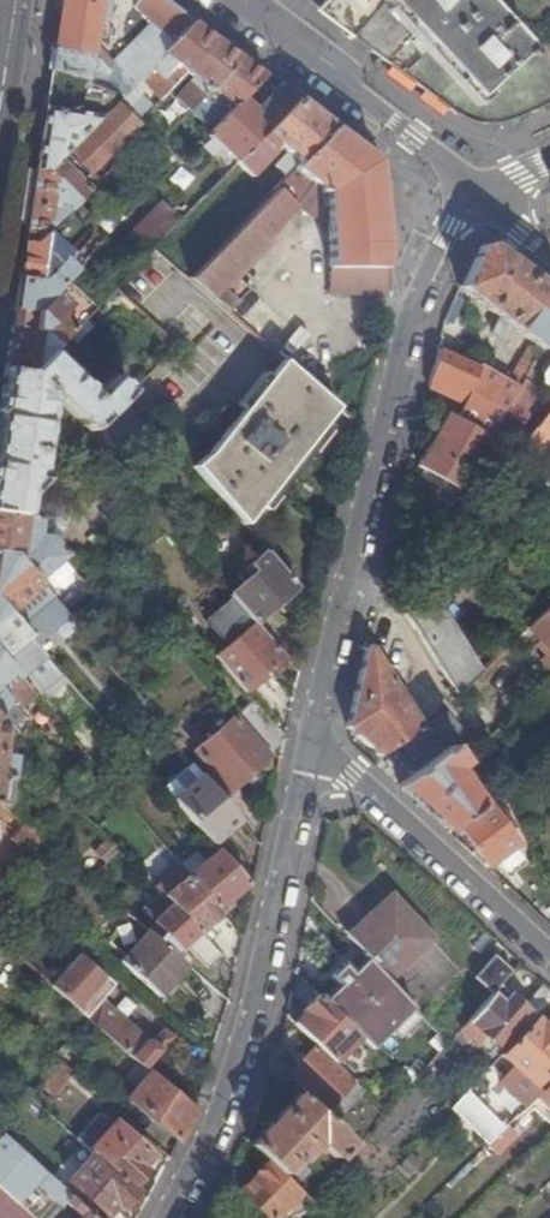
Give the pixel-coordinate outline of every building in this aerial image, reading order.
[(53,48),(92,54),(99,12),(100,0),(61,0),(53,48)] [(99,12),(109,14),(112,0),(100,0),(99,12)] [(165,0),(137,0),(133,6),(141,15),(172,43),(193,22),(165,0)] [(350,35),(372,11),(382,0),(323,0),(313,8),(350,35)] [(350,35),(424,90),(457,115),(461,117),(474,121),(487,122),(495,122),(504,120),(549,101),(549,24),(549,23),(549,22),(549,0),(382,0),(372,11),(350,35)] [(99,12),(92,54),(97,58),(101,54),(113,15),(109,14),(99,12)] [(172,43),(141,15),(136,21),(138,23),(126,34),(133,42),(118,57),(138,77),(172,43)] [(217,39),(193,22),(172,43),(138,77),(148,86),(161,98),(187,71),(217,39)] [(240,56),(217,39),(187,71),(194,76),(174,97),(188,111),(240,56)] [(53,48),(50,70),(88,80),(92,54),(53,48)] [(92,54),(88,80),(93,85),(121,94),(126,89),(106,68),(97,58),(92,54)] [(101,54),(97,58),(106,68),(110,65),(101,54)] [(264,74),(240,56),(188,111),(211,129),(243,96),(264,74)] [(110,65),(106,68),(126,89),(138,77),(118,57),(110,65)] [(50,70),(45,106),(100,115),(118,97),(121,94),(93,85),(88,80),(50,70)] [(121,94),(118,97),(140,119),(149,111),(137,97),(148,86),(138,77),(126,89),(121,94)] [(243,96),(211,129),(207,133),(237,161),(298,99),(278,85),(256,107),(243,96)] [(334,127),(298,99),(237,161),(252,175),(280,145),(287,151),(275,163),(286,175),(334,127)] [(118,104),(68,154),(70,156),(73,159),(78,164),(88,173),(138,123),(118,104)] [(45,106),(35,168),(47,169),(65,151),(100,115),(45,106)] [(377,158),(334,127),(286,175),(282,180),(275,185),(278,188),(189,279),(226,311),(248,287),(234,274),(267,240),(263,236),(295,205),(294,204),(298,200),(296,197),(309,184),(312,187),(315,184),(319,187),(318,189),(322,193),(324,191),(326,192),(327,214),(320,214),(320,220),(311,220),(312,237),(329,236),(329,256),(328,293),(385,294),(385,242),(377,158)] [(35,168),(24,242),(35,244),(66,213),(97,182),(91,176),(84,183),(72,171),(66,166),(63,163),(70,156),(68,154),(65,151),(47,169),(35,168)] [(66,166),(72,171),(78,164),(73,159),(66,166)] [(275,185),(282,180),(273,172),(262,183),(259,180),(257,182),(258,184),(199,243),(209,253),(268,193),(268,192),(275,185)] [(153,247),(178,221),(161,204),(130,236),(147,253),(153,247)] [(24,242),(19,277),(42,280),(63,258),(57,252),(61,247),(67,247),(84,230),(66,213),(35,244),(24,242)] [(549,334),(549,288),(491,244),(477,248),(456,294),(463,298),(466,293),(476,300),(469,310),(488,325),(493,313),(498,317),(494,326),(500,330),(504,321),(532,342),(510,381),(481,365),(480,368),(468,393),(451,386),(447,394),(463,403),(456,416),(492,435),(504,414),(530,368),(541,350),(549,334)] [(57,252),(63,258),(67,262),(75,254),(67,247),(61,247),(57,252)] [(67,262),(75,270),(83,263),(75,254),(67,262)] [(14,308),(5,369),(30,373),(51,352),(74,327),(61,314),(56,319),(42,306),(75,270),(67,262),(63,258),(42,280),(19,277),(14,308)] [(541,350),(549,357),(549,334),(541,350)] [(480,368),(436,348),(430,376),(451,386),(468,393),(480,368)] [(0,402),(0,513),(23,515),(26,496),(44,478),(33,476),(33,471),(38,472),(49,402),(55,398),(90,432),(96,425),(119,401),(129,392),(113,376),(94,394),(51,352),(30,373),(5,369),(1,397),(0,402)] [(243,525),(336,407),(282,360),(268,377),(263,373),(237,404),(243,409),(208,453),(192,466),(243,525)] [(542,372),(543,380),(549,385),(549,361),(542,372)] [(537,372),(530,368),(504,414),(522,424),(537,398),(536,385),(532,381),(537,372)] [(145,427),(119,401),(96,425),(123,451),(145,427)] [(506,467),(516,476),(549,440),(549,407),(506,467)] [(416,486),(452,505),(492,435),(456,416),(447,411),(417,470),(422,473),(416,486)] [(90,432),(83,439),(110,465),(114,460),(123,451),(96,425),(90,432)] [(536,492),(528,484),(523,489),(531,496),(536,492)] [(14,554),(60,608),(80,586),(61,562),(68,556),(53,537),(40,535),(43,517),(23,515),(0,513),(0,552),(14,554)] [(252,622),(295,585),(266,551),(237,575),(243,582),(229,594),(252,622)] [(37,645),(68,618),(60,608),(14,554),(0,552),(0,603),(37,645)] [(428,589),(405,614),(457,697),(480,675),(428,589)] [(20,677),(46,655),(37,645),(0,603),(0,654),(20,677)] [(532,622),(526,629),(549,652),(542,660),(549,668),(549,605),(532,622)] [(245,693),(283,658),(252,622),(240,633),(235,629),(227,636),(230,640),(213,656),(245,693)] [(230,640),(227,636),(223,631),(206,647),(213,656),(230,640)] [(399,744),(418,772),(465,736),(449,710),(424,728),(371,647),(367,646),(348,728),(379,756),(399,744)] [(4,679),(18,695),(28,688),(20,677),(0,654),(0,683),(4,679)] [(534,697),(549,713),(549,680),(534,697)] [(15,728),(25,719),(0,691),(0,711),(15,728)] [(278,761),(283,738),(253,702),(238,714),(278,761)] [(268,760),(233,718),(194,751),(229,793),(268,760)] [(399,787),(448,832),(457,826),(482,807),(453,769),(462,762),(456,753),(470,743),(465,736),(418,772),(399,787)] [(2,804),(6,808),(11,802),(13,802),(15,800),(17,797),(18,793),(17,790),(16,788),(13,786),(10,786),(11,777),(6,772),(9,756),(0,741),(0,804),(2,804)] [(494,760),(509,791),(512,788),(535,765),(511,742),(494,760)] [(54,784),(17,745),(16,756),(47,789),(54,784)] [(505,791),(507,793),(509,791),(494,760),(489,765),(505,791)] [(211,845),(237,820),(190,763),(162,788),(211,845)] [(482,807),(457,826),(488,866),(496,861),(503,870),(517,859),(511,850),(518,844),(504,824),(508,821),(501,812),(497,815),(488,803),(482,807)] [(36,834),(24,823),(10,839),(24,850),(36,834)] [(218,911),(246,885),(216,850),(187,874),(218,911)] [(234,953),(238,934),(218,911),(187,874),(161,895),(170,904),(198,933),(207,924),(234,953)] [(389,894),(345,937),(355,947),(368,962),(372,966),(386,981),(431,940),(389,894)] [(208,969),(221,957),(198,933),(170,904),(144,928),(145,929),(174,954),(184,945),(208,969)] [(331,922),(309,943),(332,968),(355,947),(345,937),(331,922)] [(155,993),(183,962),(174,954),(145,929),(117,960),(155,993)] [(139,1065),(143,1068),(171,1036),(162,1028),(153,1038),(149,1040),(103,1000),(102,995),(111,984),(78,953),(50,986),(86,1018),(139,1065)] [(500,983),(511,971),(492,954),(472,978),(491,994),(500,983)] [(354,976),(358,980),(372,966),(368,962),(354,976)] [(345,992),(329,1008),(357,1037),(363,1043),(384,1022),(400,1039),(421,1018),(405,1001),(386,981),(372,966),(358,980),(354,976),(342,964),(329,976),(342,989),(345,992)] [(541,983),(521,1005),(510,994),(511,993),(500,983),(491,994),(460,1030),(470,1039),(478,1029),(495,1045),(517,1020),(524,1028),(533,1017),(549,1000),(549,992),(541,983)] [(326,1005),(329,1008),(345,992),(342,989),(326,1005)] [(303,1013),(292,1024),(314,1045),(333,1063),(357,1037),(329,1008),(326,1005),(317,995),(301,1011),(303,1013)] [(548,1030),(533,1017),(524,1028),(498,1055),(512,1067),(505,1074),(525,1093),(537,1081),(549,1066),(549,1028),(548,1030)] [(64,1043),(53,1056),(60,1061),(69,1070),(76,1076),(86,1063),(64,1043)] [(302,1092),(299,1096),(340,1135),(346,1126),(337,1116),(361,1090),(333,1063),(314,1045),(285,1074),(302,1092)] [(69,1070),(60,1061),(39,1084),(48,1092),(69,1070)] [(177,1139),(192,1110),(143,1068),(139,1065),(129,1076),(138,1085),(128,1097),(177,1139)] [(526,1105),(534,1096),(544,1087),(537,1081),(525,1093),(505,1074),(499,1082),(525,1106),(526,1105)] [(544,1087),(534,1096),(549,1113),(549,1081),(544,1087)] [(346,1126),(371,1100),(361,1090),(337,1116),(346,1126)] [(450,1107),(486,1144),(503,1127),(466,1090),(450,1107)] [(296,1093),(249,1144),(265,1160),(280,1174),(295,1160),(296,1161),(318,1138),(320,1145),(334,1158),(348,1142),(340,1135),(299,1096),(296,1093)] [(549,1128),(549,1113),(534,1096),(526,1105),(549,1128)] [(92,1153),(131,1187),(145,1170),(140,1165),(149,1154),(107,1116),(98,1114),(76,1138),(92,1153)] [(0,1136),(0,1190),(16,1204),(40,1178),(48,1185),(42,1192),(59,1207),(64,1203),(80,1217),(79,1217),(93,1217),(1,1135),(0,1136)] [(410,1149),(394,1167),(407,1179),(423,1162),(410,1149)] [(120,1208),(135,1191),(131,1187),(92,1153),(68,1181),(104,1214),(115,1203),(120,1208)] [(298,1192),(280,1174),(265,1160),(238,1189),(267,1217),(274,1217),(298,1192)] [(16,1204),(0,1190),(0,1217),(32,1217),(16,1204)]
